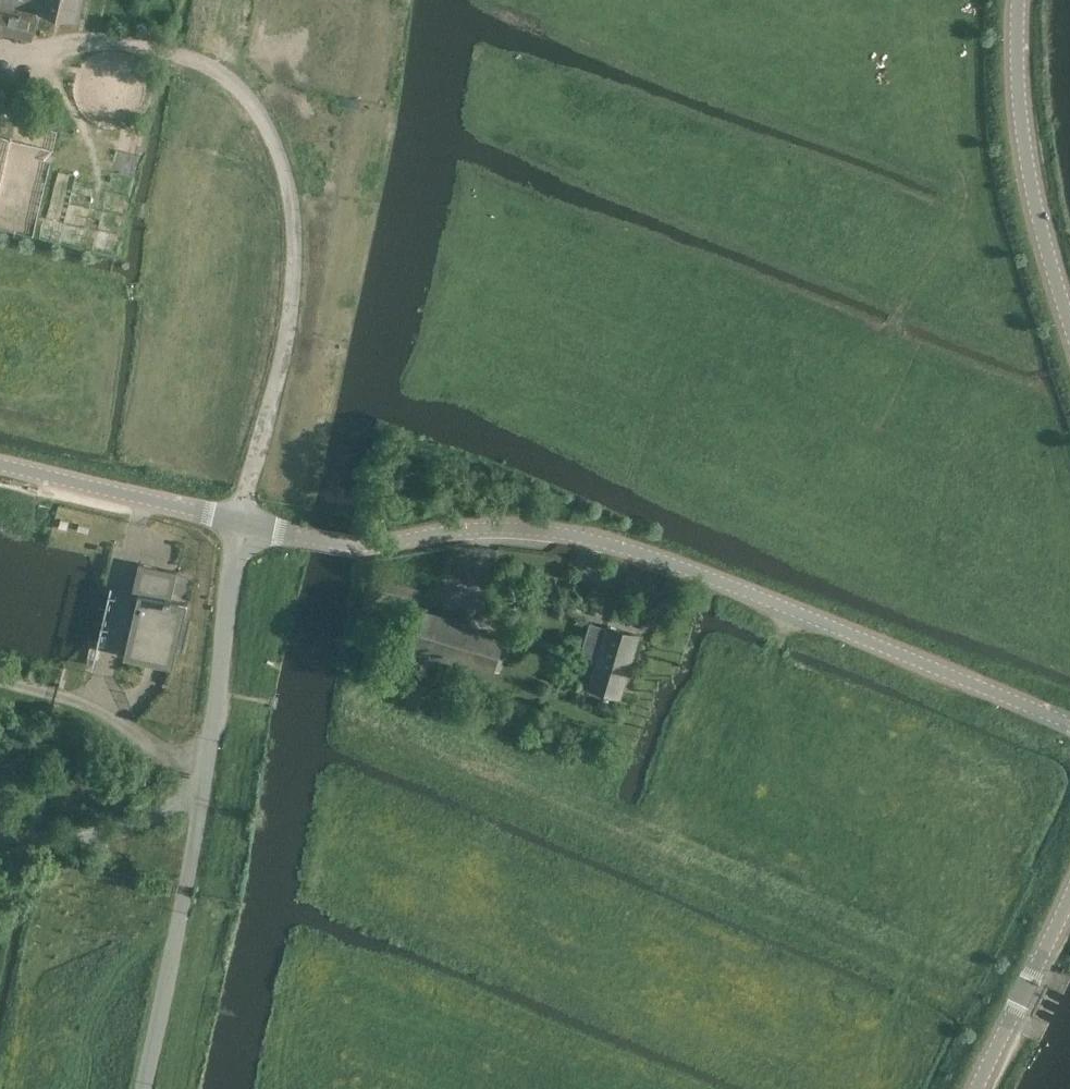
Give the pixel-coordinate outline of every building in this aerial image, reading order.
[(37,14),(38,9),(78,18),(82,0),(0,0),(0,6),(37,14)] [(0,6),(0,32),(31,39),(37,14),(0,6)] [(171,599),(177,571),(140,562),(133,590),(140,592),(125,653),(173,664),(188,603),(171,599)] [(493,671),(503,636),(504,635),(500,634),(487,630),(421,611),(410,647),(493,671)] [(621,696),(639,634),(608,625),(608,626),(590,621),(582,648),(599,653),(589,687),(606,692),(606,694),(610,695),(611,693),(621,696)]
